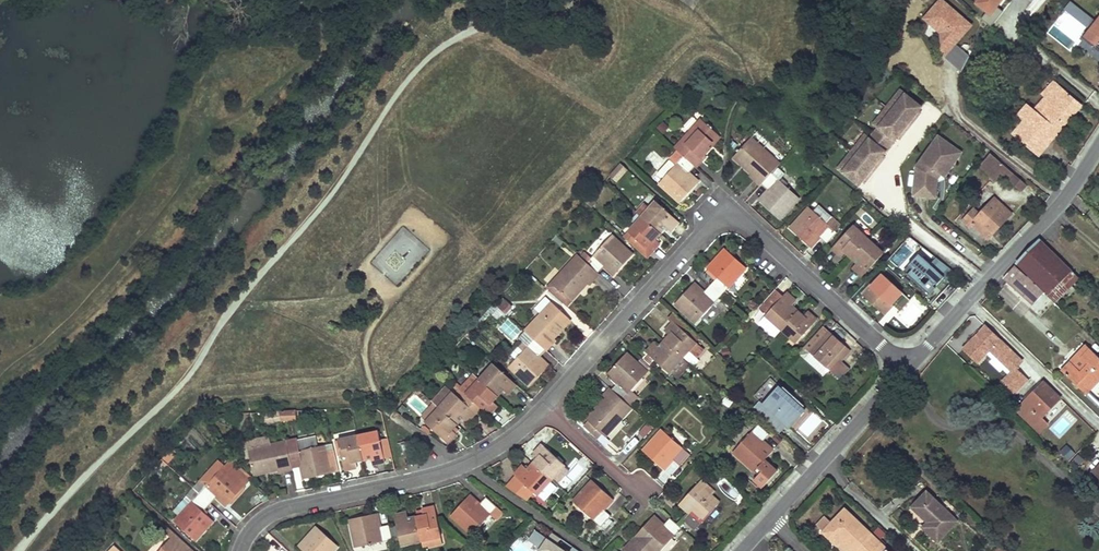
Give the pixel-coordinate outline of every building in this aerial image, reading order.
[(961,73),(969,56),(957,45),(972,24),(945,0),(934,0),(920,17),(939,31),(940,59),(961,73)] [(978,0),(992,12),(1001,0),(978,0)] [(1071,3),(1065,10),(1087,27),(1093,20),(1071,3)] [(1084,36),(1095,45),(1098,41),(1098,17),(1084,36)] [(1038,156),(1081,105),(1053,81),(1050,84),(1047,82),(1044,85),(1047,87),(1041,94),(1044,97),(1034,110),(1027,104),(1017,115),(1024,121),(1012,134),(1038,156)] [(895,105),(904,94),(899,90),(890,101),(895,105)] [(882,157),(898,137),(898,136),(902,131),(904,133),(915,119),(913,117),(917,111),(921,107),(904,94),(895,105),(890,101),(879,117),(883,120),(876,130),(879,132),(871,141),(869,139),(861,149),(857,145),(845,160),(850,164),(842,174),(859,186),(863,182),(867,176),(869,178),(880,164),(878,162),(882,157)] [(876,130),(883,120),(879,117),(871,126),(876,130)] [(718,135),(700,119),(674,147),(683,155),(695,166),(697,168),(706,157),(704,155),(710,148),(708,146),(718,135)] [(871,141),(879,132),(876,130),(869,139),(871,141)] [(861,149),(869,139),(864,136),(857,145),(861,149)] [(938,136),(916,167),(914,196),(936,198),(937,179),(934,177),(937,172),(944,176),(961,152),(938,136)] [(778,164),(750,138),(734,155),(745,165),(743,167),(751,174),(749,176),(759,185),(761,183),(771,173),(778,164)] [(1026,185),(990,154),(984,159),(1021,191),(1026,185)] [(695,166),(683,155),(658,184),(679,203),(698,183),(688,174),(695,166)] [(842,174),(850,164),(845,160),(838,170),(842,174)] [(627,169),(621,164),(610,175),(616,181),(627,169)] [(783,174),(778,168),(772,174),(779,179),(783,174)] [(772,174),(771,173),(761,183),(769,191),(760,201),(780,219),(799,198),(779,179),(772,174)] [(594,203),(589,199),(585,203),(590,207),(594,203)] [(992,235),(1011,214),(994,199),(980,214),(973,209),(962,222),(968,228),(972,223),(981,233),(985,229),(992,235)] [(671,232),(679,223),(656,202),(649,209),(641,217),(660,233),(665,227),(671,232)] [(649,209),(644,204),(636,212),(641,217),(649,209)] [(828,224),(809,207),(790,228),(809,246),(818,236),(826,243),(837,233),(834,229),(838,225),(831,219),(828,224)] [(660,233),(641,217),(629,231),(636,238),(630,243),(646,258),(660,244),(655,239),(660,233)] [(868,240),(853,226),(832,248),(841,257),(846,252),(852,257),(868,240)] [(614,274),(632,255),(611,236),(586,263),(597,273),(604,265),(614,274)] [(883,254),(868,240),(852,257),(858,263),(853,268),(862,276),(883,254)] [(1060,266),(1036,243),(1017,264),(1037,283),(1044,275),(1050,281),(1056,274),(1054,272),(1060,266)] [(724,292),(745,269),(724,249),(706,269),(717,279),(710,286),(720,296),(724,292)] [(913,268),(923,257),(919,253),(908,264),(913,268)] [(586,263),(577,255),(546,288),(566,306),(570,301),(568,299),(577,289),(579,291),(586,284),(589,286),(599,275),(597,273),(586,263)] [(907,274),(928,293),(934,287),(933,285),(935,283),(937,284),(943,277),(947,280),(956,272),(936,256),(930,263),(923,257),(913,268),(907,274)] [(1055,300),(1077,277),(1069,269),(1068,270),(1062,264),(1060,266),(1054,272),(1056,274),(1050,281),(1044,275),(1037,283),(1055,300)] [(1002,279),(1017,292),(1032,305),(1044,292),(1027,276),(1026,277),(1014,266),(1002,279)] [(910,300),(882,274),(863,295),(883,314),(892,303),(900,311),(910,300)] [(595,281),(605,292),(611,286),(601,275),(595,281)] [(930,306),(936,311),(956,289),(950,283),(930,306)] [(695,324),(720,296),(710,286),(703,294),(692,285),(674,304),(695,324)] [(734,301),(724,292),(720,296),(730,305),(734,301)] [(796,301),(786,292),(776,303),(768,296),(751,314),(759,321),(758,322),(775,337),(781,330),(798,312),(792,307),(796,301)] [(497,318),(503,312),(494,303),(482,317),(484,319),(491,312),(497,318)] [(559,330),(569,319),(551,303),(525,331),(545,350),(546,351),(556,340),(554,339),(561,331),(559,330)] [(803,317),(798,312),(781,330),(796,343),(816,320),(807,312),(803,317)] [(701,337),(675,314),(670,319),(673,323),(665,331),(670,336),(665,342),(683,358),(689,351),(696,358),(703,350),(696,343),(701,337)] [(1021,360),(984,325),(961,348),(975,362),(988,349),(1011,370),(1000,381),(1006,386),(997,395),(1006,403),(1027,380),(1014,368),(1021,360)] [(848,349),(823,327),(804,348),(798,355),(805,361),(823,377),(829,370),(837,378),(847,368),(840,360),(848,349)] [(545,350),(525,331),(518,340),(522,344),(527,348),(514,362),(509,367),(530,387),(548,367),(538,358),(545,350)] [(683,358),(665,342),(659,348),(654,343),(645,353),(669,373),(683,358)] [(527,348),(522,344),(510,358),(514,362),(527,348)] [(1080,357),(1088,348),(1085,345),(1069,361),(1073,364),(1080,357)] [(1075,381),(1076,380),(1088,391),(1098,380),(1098,358),(1088,348),(1080,357),(1087,364),(1080,371),(1073,364),(1069,361),(1060,370),(1073,382),(1075,381)] [(696,358),(689,351),(683,358),(690,365),(696,358)] [(630,392),(648,373),(626,353),(608,373),(618,382),(611,389),(623,400),(628,405),(635,397),(630,392)] [(690,365),(683,358),(669,373),(676,380),(690,365)] [(517,385),(493,364),(479,380),(498,396),(503,390),(508,394),(517,385)] [(498,396),(479,380),(472,373),(461,386),(459,389),(466,395),(480,409),(488,415),(497,406),(493,402),(498,396)] [(1073,382),(1085,394),(1088,391),(1076,380),(1075,381),(1073,382)] [(1043,382),(1016,410),(1038,433),(1047,424),(1041,418),(1064,395),(1051,382),(1048,383),(1045,384),(1043,382)] [(786,427),(805,406),(783,387),(758,415),(769,425),(776,418),(786,427)] [(605,437),(631,408),(628,405),(623,400),(611,389),(610,388),(599,400),(601,401),(594,409),(597,411),(588,421),(601,433),(605,437)] [(1089,391),(1086,394),(1098,408),(1098,401),(1089,391)] [(480,409),(466,395),(461,400),(452,393),(446,401),(440,395),(433,402),(439,408),(456,424),(462,418),(467,423),(480,409)] [(456,424),(439,408),(426,423),(448,444),(457,434),(451,430),(456,424)] [(295,411),(279,412),(281,419),(295,419),(295,411)] [(281,419),(279,412),(264,412),(265,420),(281,419)] [(601,433),(588,421),(583,426),(596,438),(601,433)] [(762,443),(769,435),(758,425),(732,452),(754,472),(764,460),(772,451),(762,443)] [(635,438),(640,443),(652,431),(646,426),(635,438)] [(680,465),(690,455),(662,430),(643,450),(662,468),(672,457),(680,465)] [(385,462),(378,432),(358,436),(363,460),(371,459),(372,465),(385,462)] [(363,460),(358,436),(338,440),(344,470),(357,468),(355,462),(363,460)] [(297,439),(286,441),(291,466),(302,464),(305,479),(332,473),(326,445),(317,447),(316,441),(298,444),(297,439)] [(286,441),(248,449),(253,473),(267,470),(267,472),(277,470),(278,472),(292,469),(291,466),(286,441)] [(564,465),(542,444),(533,454),(538,458),(533,463),(551,480),(563,466),(564,465)] [(1076,453),(1067,444),(1058,452),(1067,462),(1076,453)] [(176,454),(170,449),(163,457),(168,462),(176,454)] [(229,460),(224,466),(217,460),(199,479),(193,486),(210,504),(217,495),(227,504),(245,484),(249,478),(229,460)] [(777,471),(764,460),(754,472),(750,477),(763,488),(777,471)] [(670,477),(679,466),(673,462),(664,473),(670,477)] [(551,480),(533,463),(528,469),(523,465),(514,474),(516,476),(533,492),(537,496),(539,494),(544,500),(556,487),(550,481),(551,480)] [(570,473),(563,466),(551,480),(558,485),(570,473)] [(528,497),(533,492),(516,476),(509,486),(528,497)] [(603,508),(611,498),(592,480),(573,501),(601,526),(611,516),(603,508)] [(694,531),(719,503),(711,495),(715,492),(702,480),(699,484),(698,483),(680,502),(690,513),(683,521),(694,531)] [(210,504),(193,486),(185,496),(172,509),(176,512),(172,517),(196,540),(213,521),(203,512),(210,504)] [(957,521),(927,493),(912,508),(927,523),(922,528),(936,542),(957,521)] [(503,513),(496,507),(485,497),(478,505),(468,496),(450,516),(471,535),(490,515),(496,521),(503,513)] [(442,545),(441,536),(434,507),(423,509),(424,516),(416,517),(421,541),(423,548),(442,545)] [(815,526),(834,544),(838,540),(850,550),(855,550),(870,535),(844,510),(831,523),(823,517),(815,526)] [(407,513),(394,515),(400,546),(421,541),(416,517),(408,519),(407,513)] [(375,514),(349,519),(355,547),(392,539),(389,525),(378,527),(375,514)] [(681,528),(670,518),(663,526),(653,517),(635,537),(624,549),(626,550),(661,550),(681,528)] [(337,546),(316,526),(298,546),(303,550),(332,550),(337,546)] [(175,534),(169,528),(166,532),(171,537),(159,550),(194,550),(175,534)] [(551,534),(547,540),(534,531),(528,540),(537,546),(534,549),(537,550),(561,550),(553,546),(558,538),(551,534)] [(855,550),(887,550),(870,535),(855,550)]
